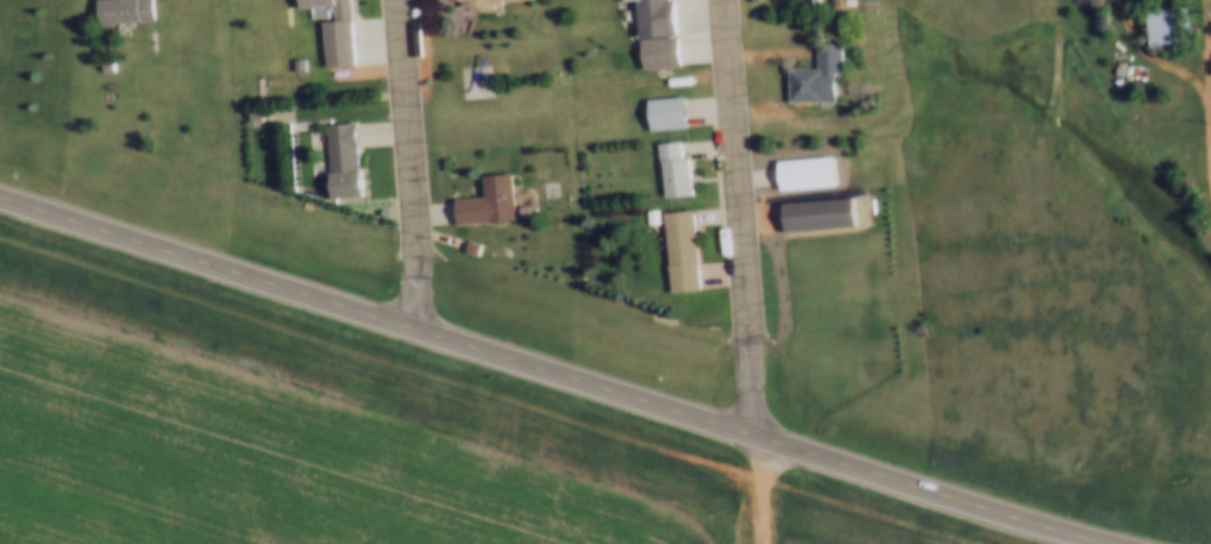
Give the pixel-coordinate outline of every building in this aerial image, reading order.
[(94,26),(93,0),(148,0),(149,23),(94,26)] [(294,10),(293,0),(342,0),(346,64),(318,67),(315,23),(327,21),(326,7),(294,10)] [(459,5),(452,0),(527,0),(489,2),(489,10),(460,11),(459,5)] [(663,0),(669,0),(671,33),(665,33),(665,37),(671,37),(673,63),(635,67),(630,1),(619,1),(619,0),(663,0)] [(1138,7),(1169,5),(1172,40),(1142,43),(1138,7)] [(827,19),(834,18),(835,30),(827,30),(827,19)] [(827,73),(827,100),(780,100),(780,67),(809,67),(808,38),(833,38),(833,73),(827,73)] [(287,58),(295,57),(296,69),(288,70),(287,58)] [(641,98),(677,95),(679,126),(644,129),(641,98)] [(318,123),(346,121),(351,195),(324,196),(318,123)] [(648,142),(671,139),(673,160),(682,160),(684,194),(655,196),(653,161),(651,162),(648,142)] [(771,160),(827,156),(829,185),(773,189),(771,160)] [(473,174),(502,171),(506,215),(447,220),(445,195),(475,193),(473,174)] [(774,200),(845,195),(847,226),(776,231),(774,200)] [(510,204),(522,202),(522,212),(510,213),(510,204)] [(636,206),(648,205),(650,220),(638,221),(636,206)] [(654,211),(684,210),(689,288),(660,289),(654,211)] [(456,236),(468,239),(464,250),(452,245),(456,236)]
